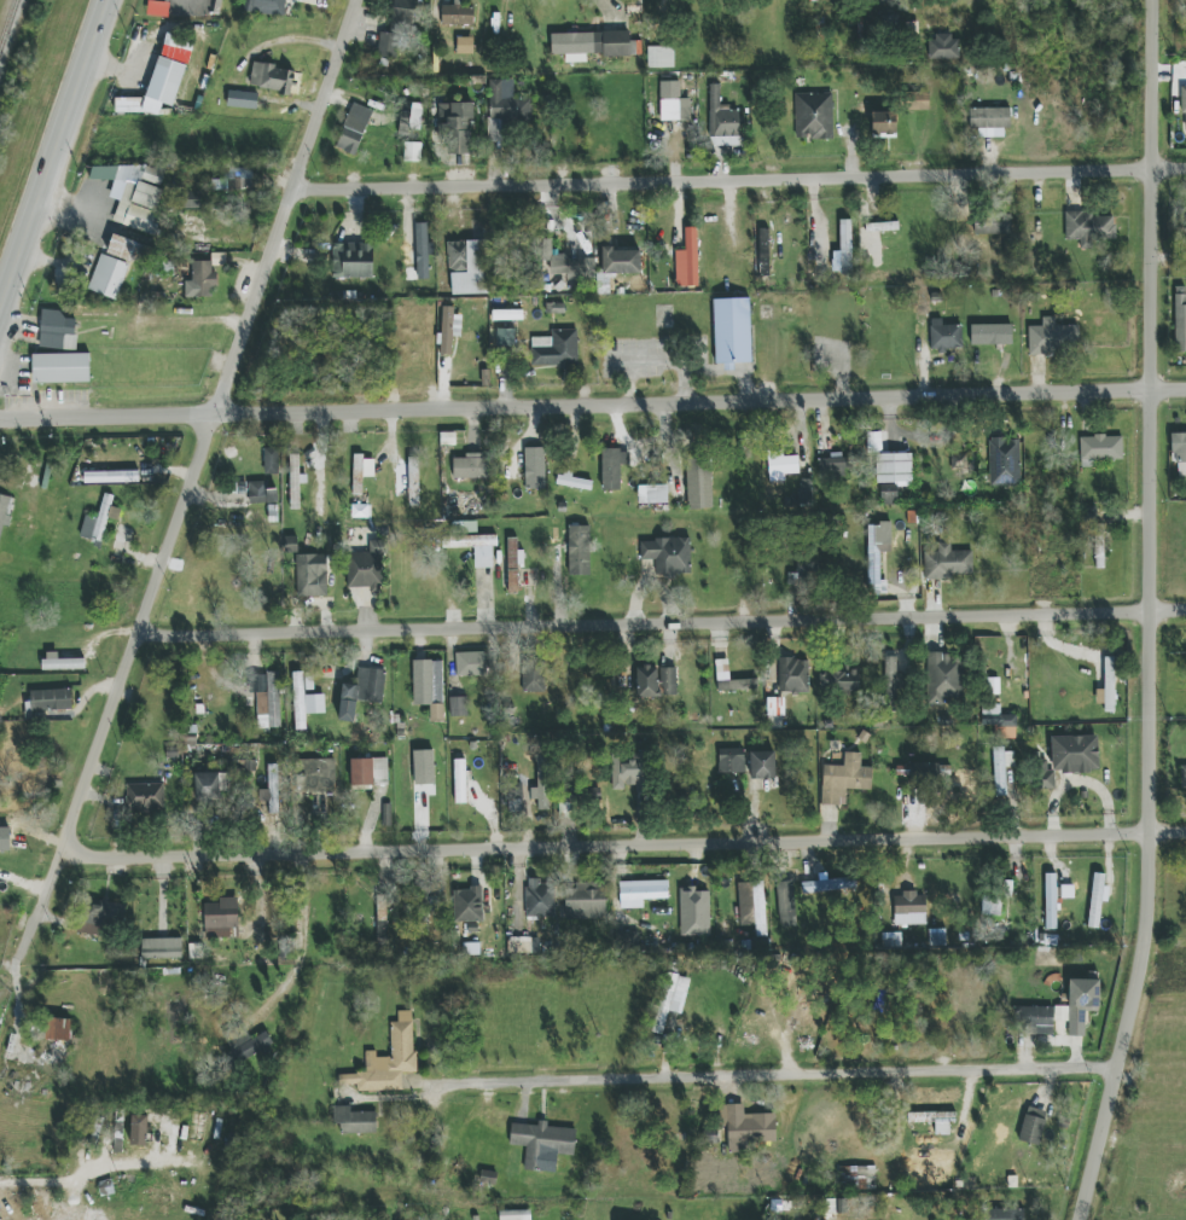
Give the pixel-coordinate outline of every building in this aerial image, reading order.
[(243,12),(285,16),(286,0),(244,0),(243,12)] [(391,33),(380,33),(378,57),(398,58),(399,48),(410,49),(411,38),(415,38),(418,0),(394,0),(391,33)] [(147,16),(168,17),(169,3),(148,1),(147,16)] [(442,5),(442,25),(473,25),(474,8),(458,7),(458,5),(442,5)] [(907,38),(918,38),(918,23),(907,22),(907,38)] [(634,55),(633,41),(630,41),(630,31),(551,34),(551,55),(565,54),(565,63),(587,62),(587,56),(634,55)] [(457,55),(474,54),(473,37),(457,38),(457,55)] [(959,59),(959,37),(928,37),(929,59),(959,59)] [(648,68),(675,68),(674,46),(648,47),(648,68)] [(253,64),(250,88),(293,93),(296,69),(253,64)] [(503,80),(488,80),(488,142),(506,142),(506,126),(532,126),(532,98),(503,98),(503,80)] [(680,82),(660,82),(661,121),(690,120),(689,99),(680,99),(680,82)] [(739,107),(721,108),(720,84),(709,85),(710,138),(739,137),(739,107)] [(227,106),(257,110),(258,93),(229,90),(227,106)] [(911,111),(929,111),(929,92),(911,92),(911,111)] [(795,94),(796,137),(811,137),(811,140),(833,140),(832,93),(795,94)] [(335,149),(355,156),(372,111),(352,103),(335,149)] [(400,127),(421,129),(423,105),(402,103),(400,127)] [(473,103),(440,104),(441,155),(471,154),(470,119),(474,119),(473,103)] [(969,109),(970,129),(978,129),(978,137),(1000,137),(1000,129),(1011,128),(1011,108),(969,109)] [(872,137),(896,136),(896,112),(872,113),(872,137)] [(421,162),(422,143),(405,143),(404,161),(421,162)] [(114,222),(150,234),(154,234),(155,231),(154,211),(156,211),(163,189),(160,185),(164,172),(144,166),(90,166),(90,180),(118,180),(122,190),(121,197),(114,216),(114,222)] [(211,179),(212,190),(253,189),(252,168),(226,168),(226,179),(211,179)] [(199,190),(182,194),(185,211),(203,208),(199,190)] [(1065,212),(1066,241),(1080,240),(1080,249),(1093,249),(1093,240),(1115,239),(1115,217),(1094,217),(1094,211),(1065,212)] [(1011,234),(1011,213),(973,215),(974,235),(1011,234)] [(852,220),(840,220),(841,275),(852,275),(852,220)] [(865,225),(865,233),(899,230),(898,222),(865,225)] [(428,223),(416,223),(417,279),(429,279),(428,254),(434,254),(433,243),(428,243),(428,223)] [(769,229),(759,230),(760,277),(770,277),(769,229)] [(107,256),(141,263),(144,242),(111,236),(107,256)] [(449,242),(450,295),(488,294),(487,241),(449,242)] [(373,279),(374,244),(333,243),(332,278),(373,279)] [(640,249),(602,250),(603,274),(641,273),(640,249)] [(119,299),(128,262),(98,255),(89,292),(119,299)] [(571,259),(571,276),(595,276),(595,259),(571,259)] [(212,261),(192,261),(192,281),(185,281),(185,298),(211,297),(211,286),(217,286),(216,271),(212,271),(212,261)] [(1185,287),(1174,287),(1175,352),(1185,352),(1185,293),(1185,287)] [(751,363),(750,299),(714,299),(715,364),(731,364),(731,363),(751,363)] [(461,337),(462,315),(454,315),(454,307),(442,307),(440,355),(452,355),(453,336),(461,337)] [(76,350),(77,319),(62,319),(62,311),(42,310),(40,349),(76,350)] [(523,310),(491,311),(491,321),(523,320),(523,310)] [(1056,326),(1056,317),(1042,318),(1042,327),(1029,327),(1030,353),(1079,352),(1079,326),(1056,326)] [(946,357),(963,357),(962,325),(942,326),(942,319),(930,319),(931,349),(945,349),(946,357)] [(1012,325),(971,325),(971,345),(1012,345),(1012,325)] [(496,347),(515,347),(515,329),(497,329),(496,347)] [(578,329),(551,330),(551,338),(531,338),(532,366),(561,366),(561,369),(578,369),(578,329)] [(89,353),(32,354),(33,384),(90,383),(89,353)] [(1171,434),(1171,453),(1175,453),(1176,465),(1180,464),(1180,476),(1185,475),(1185,433),(1171,434)] [(1123,460),(1122,436),(1080,437),(1081,467),(1094,467),(1094,460),(1123,460)] [(1020,485),(1020,438),(989,439),(990,486),(1020,485)] [(265,475),(279,474),(278,448),(264,449),(265,475)] [(544,448),(524,448),(525,490),(545,489),(544,448)] [(620,490),(620,465),(630,465),(630,450),(602,450),(602,490),(620,490)] [(876,484),(912,484),(911,453),(875,453),(876,484)] [(299,454),(289,454),(290,510),(300,510),(299,454)] [(847,454),(830,455),(830,459),(819,459),(820,480),(848,478),(847,454)] [(374,477),(375,460),(364,459),(364,455),(353,455),(353,495),(363,495),(363,477),(374,477)] [(799,474),(798,455),(768,456),(769,482),(785,481),(784,475),(799,474)] [(419,505),(419,457),(408,457),(409,506),(419,505)] [(688,510),(713,509),(711,457),(686,458),(688,510)] [(495,479),(494,458),(453,459),(454,480),(495,479)] [(139,471),(84,472),(84,484),(139,482),(139,471)] [(591,490),(593,481),(570,478),(571,475),(558,473),(556,485),(591,490)] [(268,481),(248,482),(249,504),(278,503),(277,489),(268,489),(268,481)] [(880,485),(881,505),(897,504),(896,484),(880,485)] [(668,485),(638,486),(638,504),(668,503),(668,485)] [(811,505),(811,485),(800,485),(800,505),(811,505)] [(107,518),(118,520),(120,509),(111,507),(113,496),(103,494),(98,518),(85,516),(80,540),(102,544),(107,518)] [(4,525),(9,526),(12,515),(10,514),(13,498),(0,495),(0,541),(4,525)] [(475,569),(493,568),(492,546),(497,546),(497,535),(469,536),(469,522),(443,522),(444,548),(474,548),(475,569)] [(868,524),(867,593),(886,593),(886,580),(880,580),(881,552),(891,552),(891,524),(868,524)] [(590,525),(569,525),(568,575),(590,576),(590,525)] [(298,536),(284,536),(284,553),(298,553),(298,536)] [(518,564),(524,564),(523,550),(518,550),(518,538),(507,539),(508,592),(519,592),(518,564)] [(640,540),(640,560),(655,560),(655,577),(691,576),(690,539),(640,540)] [(1094,569),(1104,569),(1103,539),(1093,539),(1094,569)] [(388,541),(370,541),(370,553),(348,552),(347,587),(371,588),(371,593),(381,593),(383,554),(388,554),(388,541)] [(951,551),(951,543),(938,544),(938,552),(925,552),(925,579),(951,579),(951,574),(973,574),(972,551),(951,551)] [(328,597),(327,555),(296,555),(297,597),(328,597)] [(812,588),(817,562),(798,559),(795,575),(793,575),(792,584),(812,588)] [(85,659),(58,659),(58,652),(43,653),(44,670),(85,670),(85,659)] [(456,677),(486,675),(484,652),(456,653),(456,677)] [(928,705),(945,704),(945,699),(964,698),(962,654),(926,655),(928,705)] [(907,674),(897,674),(897,656),(883,657),(884,700),(896,699),(896,689),(908,689),(907,674)] [(1099,711),(1115,712),(1116,658),(1105,658),(1104,690),(1100,690),(1099,711)] [(808,659),(778,660),(780,694),(809,693),(808,659)] [(430,706),(429,722),(442,722),(443,661),(413,660),(413,705),(430,706)] [(546,660),(523,660),(522,692),(545,692),(546,660)] [(637,698),(659,697),(658,666),(636,667),(637,698)] [(343,684),(342,700),(383,703),(385,669),(358,667),(357,685),(343,684)] [(662,696),(677,696),(676,668),(661,668),(662,696)] [(818,670),(818,694),(860,692),(859,669),(818,670)] [(295,730),(307,729),(306,714),(325,713),(324,693),(314,693),(313,672),(293,672),(295,730)] [(256,674),(258,728),(281,728),(279,673),(256,674)] [(718,673),(717,690),(756,691),(756,680),(726,680),(727,673),(718,673)] [(71,689),(31,691),(32,702),(25,702),(26,712),(72,710),(71,689)] [(450,717),(467,717),(467,697),(450,697),(450,717)] [(783,698),(768,698),(768,729),(783,729),(783,698)] [(981,726),(998,727),(998,738),(1015,739),(1016,715),(1000,715),(1000,705),(982,705),(981,726)] [(1052,773),(1098,772),(1098,736),(1052,737),(1052,773)] [(745,749),(719,749),(719,773),(744,773),(745,749)] [(995,796),(1006,796),(1005,767),(1015,767),(1014,749),(993,750),(995,796)] [(433,750),(413,751),(415,785),(435,784),(433,750)] [(775,751),(750,752),(751,779),(775,778),(775,751)] [(871,790),(872,768),(860,767),(861,753),(844,752),(844,766),(823,765),(822,805),(846,806),(846,789),(871,790)] [(537,811),(550,810),(549,757),(536,758),(537,788),(530,788),(531,801),(537,800),(537,811)] [(351,759),(352,786),(388,785),(388,758),(351,759)] [(335,759),(298,760),(298,792),(335,791),(335,759)] [(612,790),(625,791),(625,785),(635,785),(635,791),(646,792),(646,760),(612,759),(612,790)] [(466,803),(466,760),(454,760),(455,804),(466,803)] [(277,814),(278,765),(268,764),(268,790),(259,789),(259,801),(269,801),(268,813),(277,814)] [(896,764),(896,777),(951,778),(951,765),(896,764)] [(1054,789),(1055,772),(1046,771),(1047,766),(1037,766),(1036,788),(1054,789)] [(221,791),(230,791),(229,773),(195,774),(196,802),(222,801),(221,791)] [(523,813),(522,783),(505,783),(506,813),(523,813)] [(164,785),(127,784),(127,810),(163,810),(164,785)] [(583,791),(560,790),(559,818),(576,818),(576,806),(582,806),(583,791)] [(10,851),(10,828),(0,828),(0,851),(10,851)] [(827,880),(827,873),(818,874),(818,882),(802,882),(802,892),(857,890),(856,878),(827,880)] [(1106,875),(1094,873),(1087,927),(1098,929),(1106,875)] [(1046,929),(1057,929),(1057,874),(1045,874),(1046,929)] [(555,917),(556,880),(527,879),(526,917),(555,917)] [(620,882),(620,909),(643,908),(643,899),(668,899),(668,881),(620,882)] [(779,928),(796,927),(794,881),(778,882),(779,928)] [(606,919),(605,882),(575,883),(575,889),(565,889),(565,919),(606,919)] [(738,883),(739,927),(756,927),(756,936),(766,936),(764,882),(738,883)] [(710,935),(710,892),(697,892),(697,887),(679,888),(680,936),(710,935)] [(483,922),(482,888),(454,889),(455,922),(483,922)] [(926,925),(925,894),(894,894),(895,926),(926,925)] [(388,895),(377,895),(375,947),(386,947),(388,895)] [(436,897),(423,897),(423,911),(436,912),(436,897)] [(238,929),(238,898),(218,898),(218,903),(205,904),(205,938),(234,938),(233,929),(238,929)] [(105,906),(84,905),(83,934),(101,935),(101,926),(125,926),(126,904),(105,903),(105,906)] [(142,960),(182,958),(182,938),(141,939),(142,960)] [(530,943),(509,942),(509,953),(529,954),(530,943)] [(682,1015),(690,978),(666,973),(653,1032),(663,1035),(668,1012),(682,1015)] [(1100,980),(1069,980),(1069,1007),(1055,1006),(1054,1035),(1070,1036),(1071,1023),(1086,1023),(1087,1012),(1099,1012),(1100,980)] [(1018,1006),(1017,1034),(1053,1035),(1054,1007),(1018,1006)] [(402,1090),(402,1073),(415,1073),(414,1011),(398,1011),(398,1022),(391,1023),(392,1058),(376,1058),(376,1052),(365,1052),(365,1074),(339,1074),(339,1086),(357,1085),(357,1091),(402,1090)] [(71,1019),(46,1019),(45,1040),(70,1041),(71,1019)] [(248,1039),(233,1044),(238,1059),(273,1048),(268,1032),(248,1039)] [(775,1114),(744,1114),(744,1104),(720,1105),(721,1127),(727,1127),(728,1153),(750,1152),(750,1142),(776,1142),(775,1114)] [(340,1134),(377,1134),(376,1112),(350,1112),(350,1106),(333,1107),(333,1124),(340,1124),(340,1134)] [(1039,1146),(1048,1112),(1027,1106),(1018,1141),(1039,1146)] [(935,1135),(950,1135),(950,1122),(956,1122),(956,1113),(907,1112),(907,1123),(935,1124),(935,1135)] [(147,1146),(148,1116),(131,1116),(130,1145),(147,1146)] [(577,1129),(539,1125),(539,1126),(512,1123),(510,1145),(525,1147),(523,1169),(555,1173),(557,1154),(574,1156),(577,1129)] [(875,1167),(840,1167),(840,1190),(875,1189),(875,1167)] [(988,1210),(988,1219),(1024,1219),(1023,1209),(988,1210)] [(530,1210),(499,1212),(500,1219),(530,1219),(530,1210)]
